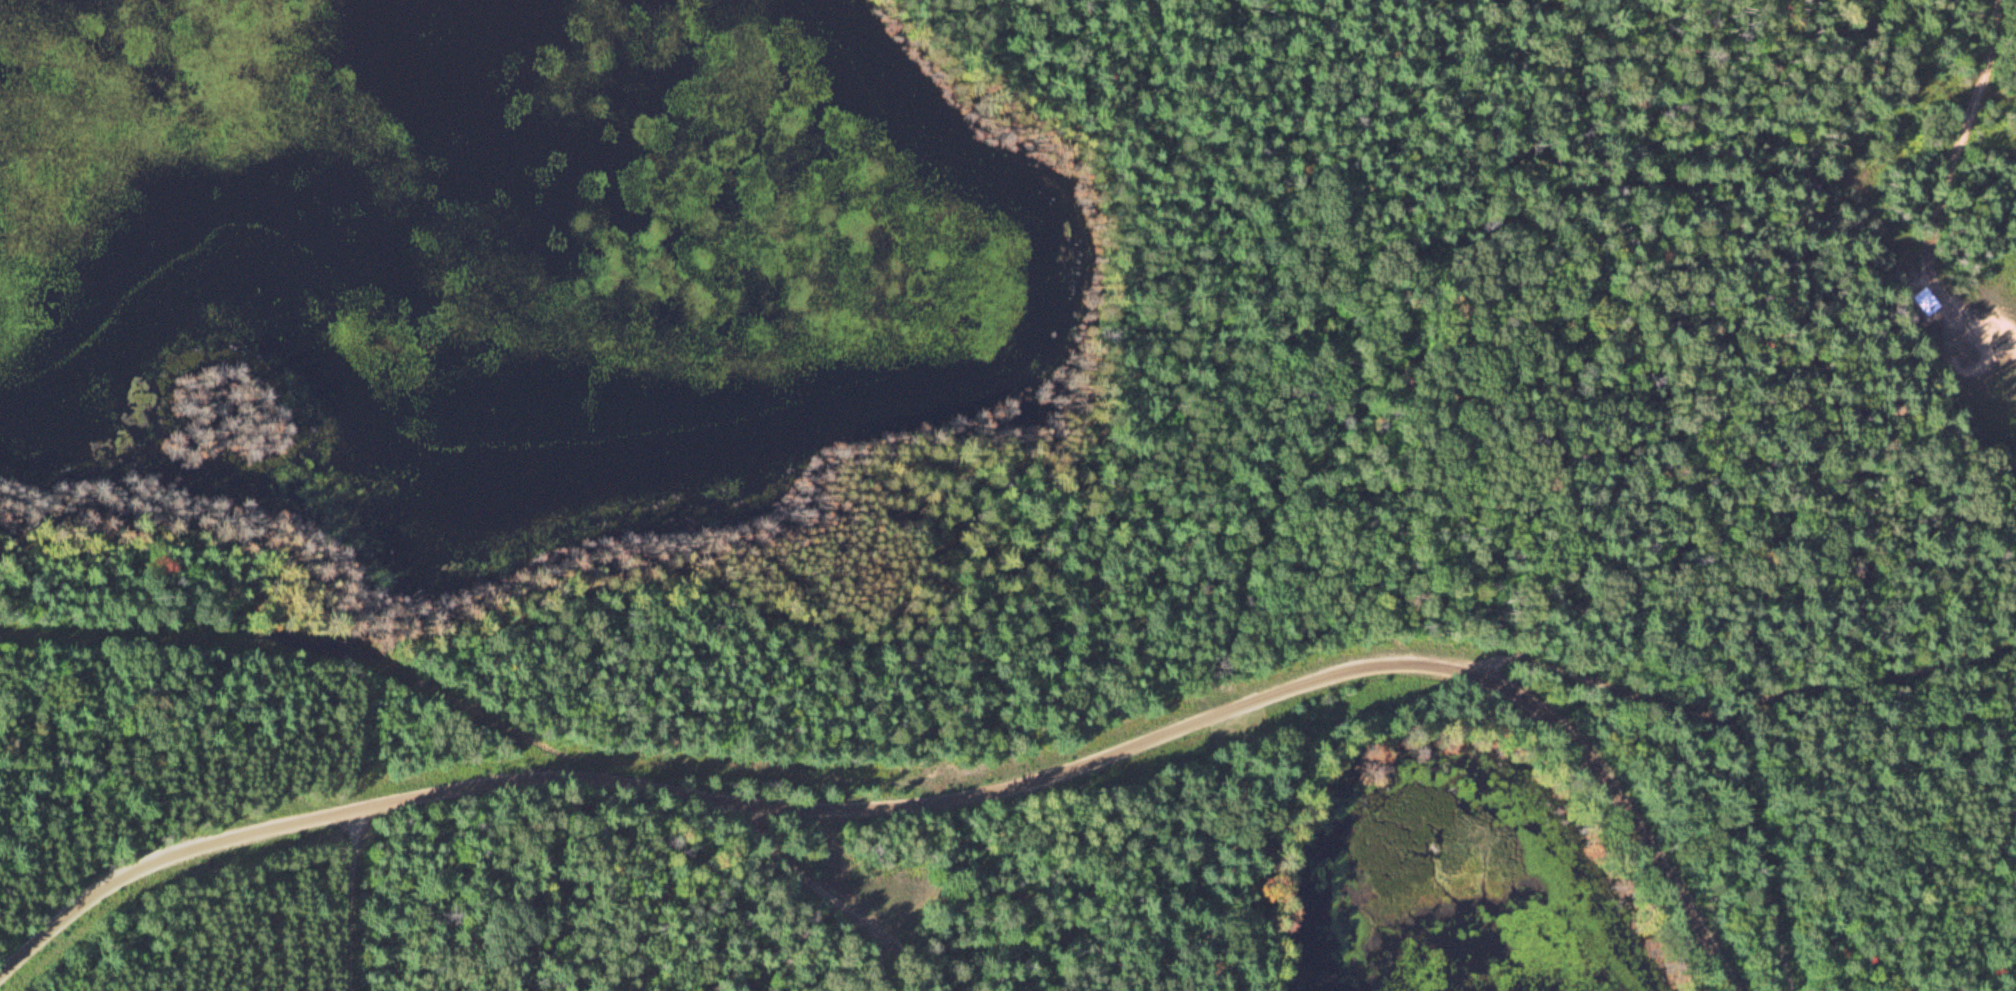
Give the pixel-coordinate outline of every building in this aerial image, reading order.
[(1940,306),(1924,286),(1910,298),(1926,317),(1940,306)]
